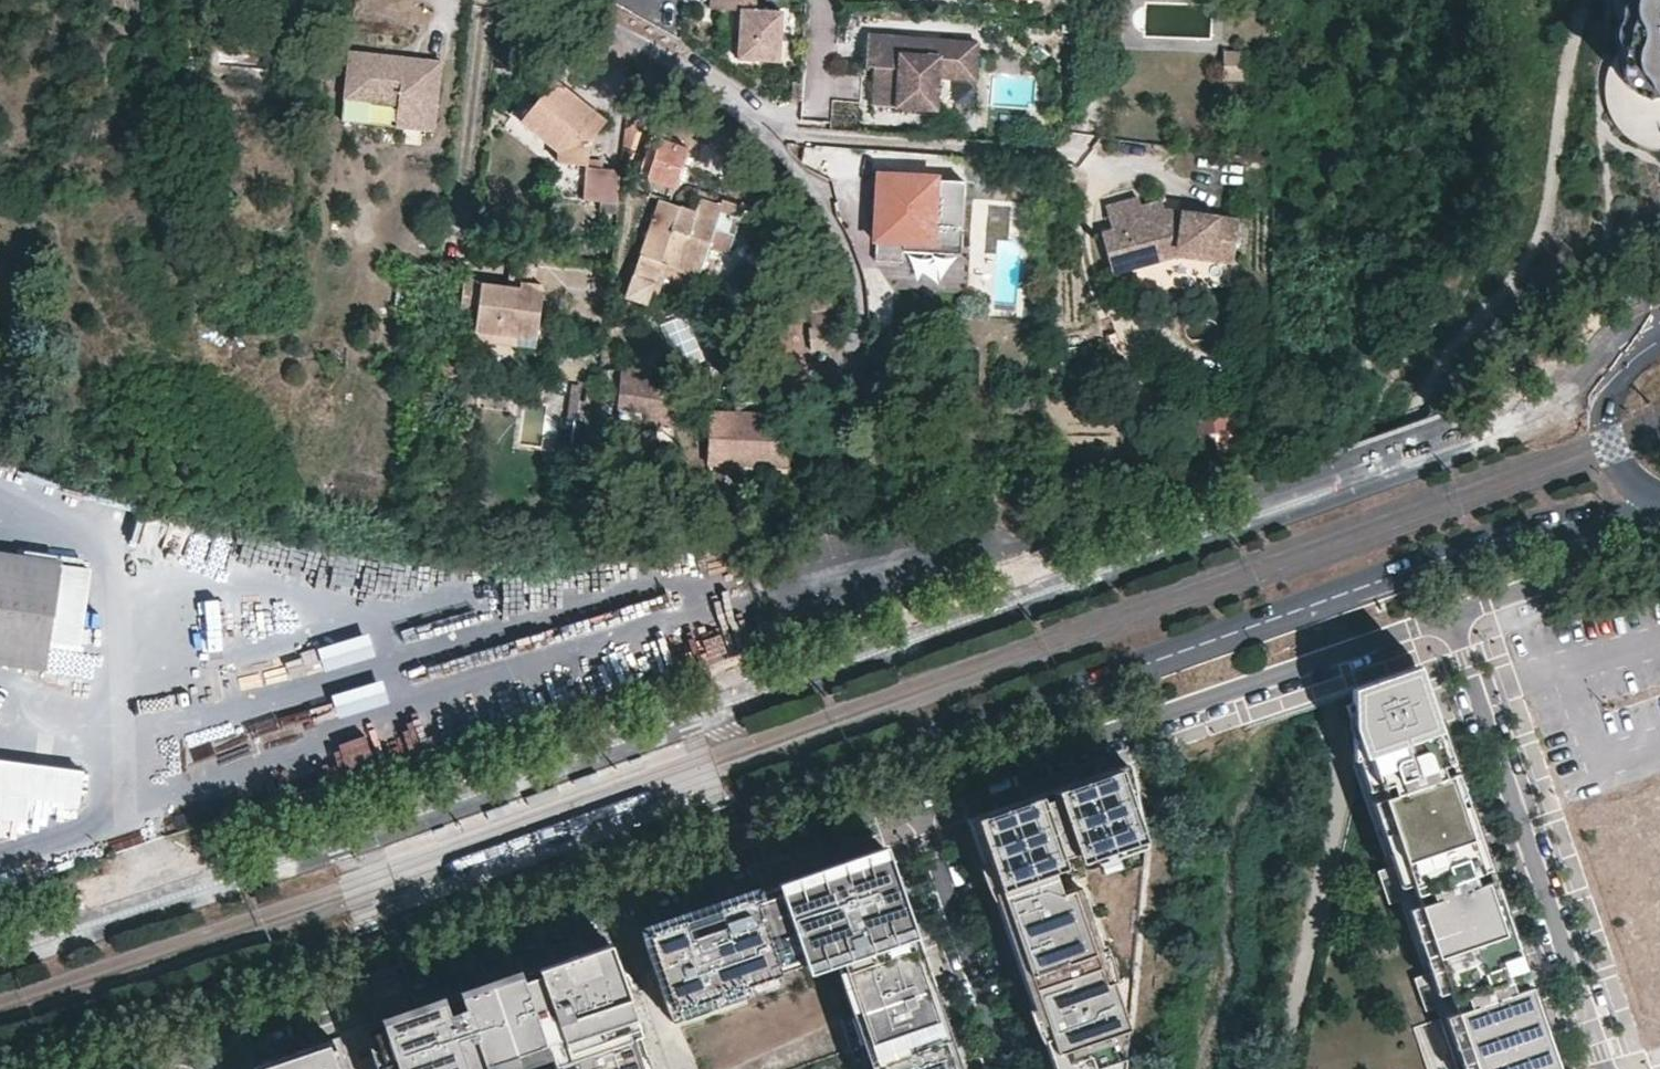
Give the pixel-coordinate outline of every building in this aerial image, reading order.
[(782,5),(755,4),(755,0),(710,0),(710,3),(741,4),(738,54),(779,57),(782,5)] [(1636,12),(1636,25),(1629,40),(1629,50),(1633,64),(1637,73),(1642,80),(1649,84),(1659,85),(1659,0),(1633,0),(1636,12)] [(938,48),(925,46),(926,37),(868,32),(865,65),(875,66),(873,87),(897,89),(896,98),(935,101),(937,77),(938,66),(976,69),(978,42),(939,39),(938,48)] [(938,48),(939,39),(926,37),(925,46),(938,48)] [(443,59),(413,55),(412,64),(404,63),(404,55),(351,49),(345,97),(400,102),(397,124),(436,128),(443,59)] [(1243,78),(1244,51),(1231,50),(1231,62),(1220,62),(1220,78),(1243,78)] [(1231,62),(1231,50),(1220,50),(1220,62),(1231,62)] [(413,55),(404,55),(404,63),(412,64),(413,55)] [(975,80),(976,69),(938,66),(937,77),(975,80)] [(559,149),(558,162),(586,165),(588,139),(589,138),(576,128),(578,125),(584,127),(588,125),(590,120),(588,116),(562,96),(567,89),(554,78),(521,121),(559,149)] [(896,98),(897,89),(873,87),(872,96),(896,98)] [(576,128),(589,138),(604,119),(567,89),(562,96),(588,116),(590,120),(588,125),(584,127),(578,125),(576,128)] [(637,174),(673,189),(688,148),(652,134),(637,174)] [(617,204),(621,169),(586,165),(582,200),(617,204)] [(873,239),(959,245),(963,181),(937,180),(937,176),(878,173),(873,239)] [(1237,217),(1180,210),(1180,215),(1166,219),(1163,207),(1161,198),(1139,204),(1137,195),(1105,203),(1111,228),(1112,234),(1126,230),(1133,257),(1175,247),(1232,255),(1237,217)] [(657,272),(665,276),(670,265),(696,275),(716,220),(658,199),(623,298),(645,305),(648,297),(657,272)] [(1180,210),(1163,207),(1166,219),(1180,215),(1180,210)] [(1133,257),(1126,230),(1112,234),(1111,228),(1100,230),(1110,270),(1176,253),(1231,261),(1232,255),(1175,247),(1133,257)] [(657,272),(648,297),(655,300),(665,276),(657,272)] [(474,330),(535,339),(543,285),(520,282),(520,289),(480,284),(481,281),(463,278),(459,311),(476,314),(474,330)] [(473,341),(534,349),(535,339),(474,330),(473,341)] [(643,421),(675,425),(679,390),(647,385),(648,372),(622,369),(617,406),(645,409),(643,421)] [(790,415),(710,411),(708,462),(732,463),(733,455),(788,458),(790,415)] [(1101,433),(1077,436),(1079,451),(1103,447),(1101,433)] [(788,458),(733,455),(732,463),(732,466),(788,468),(788,458)] [(44,666),(47,645),(58,565),(0,557),(0,659),(44,666)] [(88,569),(58,565),(47,645),(77,649),(88,569)] [(1550,1068),(1558,1068),(1419,664),(1412,667),(1445,758),(1487,884),(1524,993),(1550,1068)] [(1412,667),(1350,688),(1352,760),(1356,759),(1367,755),(1378,787),(1392,782),(1395,793),(1381,798),(1392,830),(1400,850),(1403,861),(1411,883),(1415,894),(1428,890),(1432,900),(1418,905),(1430,938),(1437,958),(1440,969),(1448,991),(1452,1002),(1465,997),(1469,1008),(1455,1012),(1466,1045),(1472,1059),(1475,1068),(1550,1068),(1524,993),(1487,884),(1445,758),(1412,667)] [(346,744),(321,764),(332,777),(365,750),(349,731),(341,738),(346,744)] [(1378,787),(1367,755),(1356,759),(1367,791),(1378,787)] [(26,823),(29,800),(75,806),(79,772),(0,761),(0,820),(26,823)] [(1079,885),(1060,892),(1050,861),(1092,846),(1110,840),(1116,855),(1144,846),(1127,764),(1100,774),(1103,780),(1074,790),(1072,784),(1061,787),(968,819),(986,872),(987,874),(994,872),(1004,902),(998,904),(1018,964),(1033,1007),(1039,1005),(1049,1033),(1043,1036),(1054,1068),(1121,1068),(1128,1027),(1112,980),(1104,982),(1083,921),(1091,918),(1079,885)] [(596,771),(573,780),(577,788),(599,780),(596,771)] [(1392,782),(1378,787),(1381,798),(1395,793),(1392,782)] [(1381,798),(1370,801),(1382,834),(1392,830),(1381,798)] [(508,802),(485,811),(489,819),(511,811),(508,802)] [(1116,855),(1110,840),(1092,846),(1097,862),(1116,855)] [(884,1068),(961,1068),(957,1058),(928,974),(899,890),(884,848),(684,917),(652,928),(682,1016),(744,995),(738,977),(753,972),(814,951),(816,957),(842,948),(884,1068)] [(1400,850),(1388,854),(1392,865),(1396,864),(1403,861),(1400,850)] [(1411,883),(1403,861),(1396,864),(1404,886),(1411,883)] [(1392,865),(1376,870),(1388,903),(1407,896),(1404,886),(1396,864),(1392,865)] [(1432,900),(1428,890),(1415,894),(1418,905),(1432,900)] [(1418,905),(1407,909),(1419,942),(1430,938),(1418,905)] [(521,971),(552,1063),(555,1066),(567,1061),(574,1059),(577,1068),(666,1068),(621,938),(608,943),(535,967),(521,971)] [(753,972),(755,978),(816,957),(814,951),(753,972)] [(1437,958),(1425,962),(1429,972),(1433,971),(1440,969),(1437,958)] [(1448,991),(1440,969),(1433,971),(1440,993),(1448,991)] [(356,1028),(370,1068),(534,1068),(539,1067),(552,1063),(521,971),(409,1010),(356,1028)] [(1429,972),(1413,978),(1425,1010),(1444,1004),(1440,993),(1433,971),(1429,972)] [(753,972),(738,977),(744,995),(759,990),(755,978),(753,972)] [(1469,1008),(1465,997),(1452,1002),(1455,1012),(1469,1008)] [(1466,1045),(1455,1012),(1444,1016),(1456,1049),(1466,1045)] [(253,1065),(254,1068),(342,1068),(332,1038),(253,1065)] [(567,1061),(569,1068),(577,1068),(574,1059),(567,1061)] [(1472,1059),(1460,1063),(1462,1068),(1475,1068),(1472,1059)]
